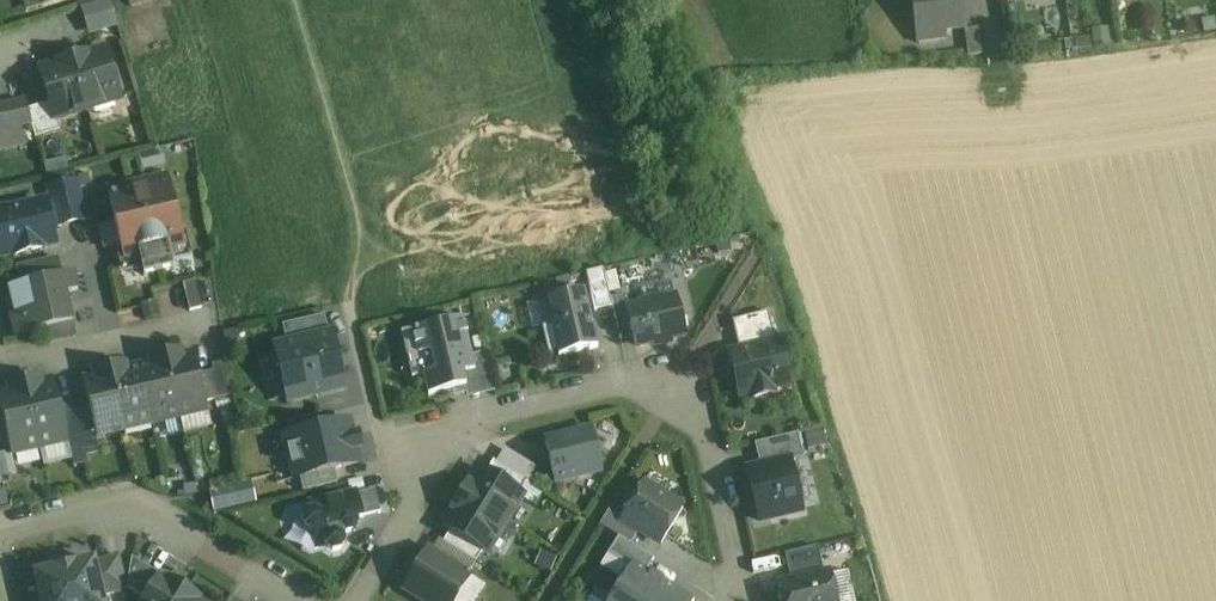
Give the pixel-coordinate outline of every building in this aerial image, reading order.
[(84,4),(91,33),(121,26),(115,0),(98,0),(99,1),(84,4)] [(132,8),(159,0),(129,0),(132,8)] [(918,34),(964,27),(960,0),(913,0),(918,34)] [(979,29),(965,31),(968,57),(982,56),(979,29)] [(105,50),(89,55),(89,54),(73,59),(88,109),(120,99),(108,59),(105,50)] [(55,119),(88,109),(73,59),(40,69),(55,119)] [(0,108),(0,133),(22,129),(32,127),(26,102),(0,108)] [(0,133),(0,151),(25,146),(22,129),(0,133)] [(169,177),(108,191),(126,266),(141,262),(171,255),(186,251),(169,177)] [(77,183),(49,190),(58,227),(86,220),(77,183)] [(0,214),(0,241),(1,247),(3,255),(16,252),(16,255),(43,248),(43,246),(55,243),(45,204),(0,214)] [(171,255),(141,262),(145,276),(174,269),(171,255)] [(59,260),(17,269),(21,286),(30,284),(30,283),(62,275),(59,260)] [(612,307),(610,299),(604,270),(586,274),(596,311),(612,307)] [(62,275),(30,283),(30,284),(36,310),(11,315),(16,336),(74,323),(66,293),(79,290),(75,273),(62,275)] [(197,280),(183,284),(190,311),(204,308),(197,280)] [(585,291),(546,300),(552,326),(559,353),(560,357),(599,347),(585,291)] [(628,310),(624,296),(610,299),(612,307),(620,341),(634,338),(628,310)] [(643,306),(628,310),(634,338),(636,346),(684,336),(676,298),(661,302),(660,299),(642,303),(643,306)] [(733,322),(740,352),(775,343),(768,313),(733,322)] [(287,345),(330,335),(325,316),(283,326),(287,345)] [(463,319),(402,334),(407,358),(419,355),(429,396),(466,387),(463,375),(475,372),(472,357),(463,319)] [(559,353),(552,326),(543,328),(549,355),(559,353)] [(287,345),(280,346),(277,352),(288,398),(294,402),(345,390),(340,370),(334,366),(333,360),(336,354),(331,334),(330,335),(287,345)] [(740,352),(730,354),(740,397),(751,394),(752,399),(774,393),(773,389),(789,386),(778,342),(775,343),(740,352)] [(182,357),(181,351),(166,354),(180,417),(208,410),(206,402),(200,374),(195,354),(182,357)] [(166,354),(151,358),(152,364),(139,367),(152,423),(180,417),(166,354)] [(463,375),(466,387),(469,399),(495,393),(485,354),(472,357),(475,372),(463,375)] [(226,362),(212,365),(213,371),(218,399),(231,396),(226,362)] [(126,370),(125,364),(110,367),(124,430),(152,423),(139,367),(126,370)] [(110,367),(95,371),(96,377),(83,380),(96,436),(124,430),(110,367)] [(213,371),(200,374),(206,402),(218,399),(213,371)] [(54,380),(41,383),(39,377),(24,380),(40,447),(68,441),(54,380)] [(9,384),(11,390),(0,393),(0,402),(12,454),(40,447),(24,380),(9,384)] [(291,437),(325,429),(321,415),(287,423),(291,437)] [(285,438),(295,480),(300,479),(335,470),(360,465),(349,423),(325,429),(291,437),(285,438)] [(593,431),(546,442),(555,482),(602,470),(593,431)] [(798,434),(756,444),(762,467),(790,461),(790,462),(804,459),(798,434)] [(497,463),(529,482),(537,468),(505,449),(497,463)] [(494,461),(486,473),(521,495),(529,482),(497,463),(494,461)] [(762,467),(748,471),(760,522),(802,512),(790,462),(790,461),(762,467)] [(479,469),(462,496),(506,524),(523,496),(521,495),(486,473),(479,469)] [(335,470),(300,479),(304,493),(338,485),(335,470)] [(213,490),(218,511),(260,500),(254,479),(213,490)] [(683,510),(643,485),(622,519),(639,530),(662,544),(683,510)] [(375,490),(356,495),(362,518),(381,513),(375,490)] [(356,495),(310,506),(312,514),(309,515),(305,521),(306,528),(312,532),(315,531),(320,548),(327,546),(328,547),(334,551),(340,549),(344,543),(343,539),(346,533),(352,532),(357,525),(356,519),(362,518),(356,495)] [(462,496),(444,525),(450,529),(483,549),(488,552),(506,524),(462,496)] [(630,544),(639,530),(622,519),(609,511),(600,526),(619,538),(630,544)] [(513,524),(497,550),(506,555),(522,530),(513,524)] [(483,549),(450,529),(443,541),(475,561),(483,549)] [(630,544),(619,538),(608,555),(631,569),(633,565),(646,573),(654,559),(630,544)] [(439,539),(432,552),(469,574),(477,562),(475,561),(443,541),(439,539)] [(818,547),(785,555),(792,583),(824,575),(818,547)] [(427,549),(402,590),(419,600),(455,600),(471,576),(469,574),(432,552),(427,549)] [(119,557),(94,563),(102,597),(122,592),(124,577),(119,557)] [(160,575),(132,558),(127,588),(146,600),(159,580),(166,585),(169,581),(160,575)] [(73,559),(54,563),(55,569),(75,565),(73,559)] [(75,567),(75,565),(55,569),(55,571),(37,576),(43,600),(103,600),(102,597),(94,563),(94,562),(75,567)] [(666,585),(667,584),(651,575),(651,576),(646,573),(633,565),(631,569),(627,574),(623,571),(605,600),(692,600),(666,585)] [(780,586),(784,600),(835,600),(829,574),(824,575),(792,583),(780,586)] [(169,581),(166,585),(159,580),(146,600),(198,600),(199,599),(169,581)]
